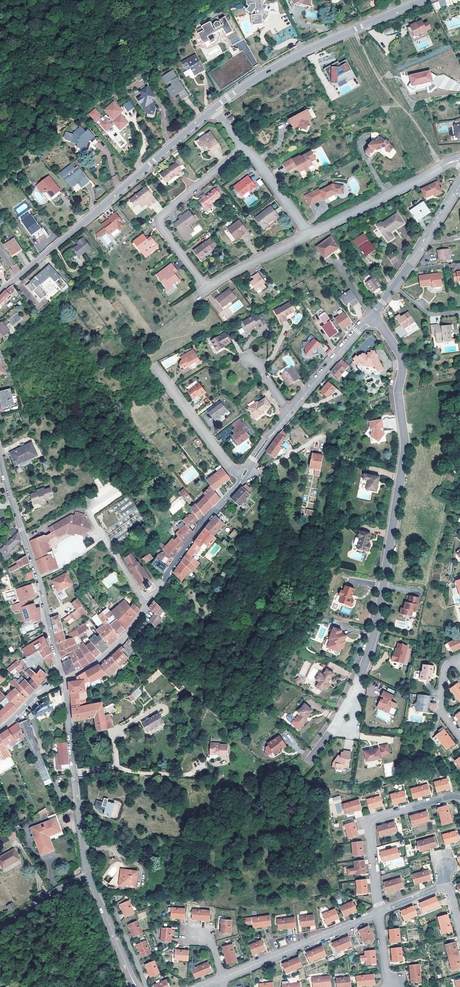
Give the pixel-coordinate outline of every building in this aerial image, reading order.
[(246,4),(248,6),(246,9),(252,12),(254,10),(255,10),(255,14),(253,14),(254,20),(256,19),(257,21),(258,24),(263,23),(262,18),(262,16),(264,13),(266,12),(275,11),(273,2),(263,3),(263,1),(264,0),(245,0),(246,4)] [(432,4),(435,10),(441,8),(438,1),(432,4)] [(254,20),(253,14),(251,15),(253,26),(263,24),(263,23),(258,24),(257,21),(256,19),(254,20)] [(212,44),(217,41),(214,34),(223,29),(227,36),(234,32),(226,17),(221,20),(224,26),(222,27),(222,25),(222,24),(220,23),(219,22),(218,22),(217,22),(216,23),(215,24),(215,26),(215,27),(216,28),(217,30),(215,31),(211,22),(202,27),(205,31),(199,34),(205,45),(210,42),(212,44)] [(414,24),(406,28),(409,33),(412,32),(414,35),(421,34),(421,36),(428,33),(427,31),(431,29),(428,22),(424,25),(422,21),(417,23),(417,22),(413,24),(414,24)] [(214,34),(217,41),(227,36),(223,29),(214,34)] [(234,32),(227,36),(233,46),(245,40),(239,29),(234,32)] [(182,63),(184,67),(189,65),(194,75),(205,69),(196,55),(182,63)] [(338,60),(324,68),(333,85),(347,77),(349,81),(356,77),(346,59),(339,63),(338,60)] [(189,65),(184,67),(190,77),(194,75),(189,65)] [(173,71),(162,77),(167,84),(170,83),(171,86),(167,88),(170,94),(173,91),(175,95),(178,93),(184,89),(173,71)] [(430,71),(409,75),(412,86),(433,81),(430,71)] [(147,86),(140,92),(142,96),(138,99),(143,108),(144,107),(147,112),(151,113),(154,111),(155,106),(153,104),(154,103),(152,99),(155,97),(147,86)] [(184,89),(178,93),(182,99),(188,95),(184,89)] [(127,112),(134,108),(130,101),(123,104),(127,112)] [(114,102),(104,110),(110,116),(100,124),(106,131),(114,124),(120,130),(128,123),(125,120),(125,119),(122,115),(121,116),(119,114),(122,111),(114,102)] [(96,109),(90,114),(98,122),(103,117),(96,109)] [(307,109),(289,120),(294,129),(297,127),(305,129),(307,123),(304,117),(309,115),(307,109)] [(233,115),(228,119),(231,124),(236,120),(233,115)] [(76,148),(86,150),(89,142),(95,137),(88,130),(85,132),(80,126),(74,132),(73,135),(71,143),(77,145),(76,148)] [(199,141),(196,143),(199,147),(202,144),(207,151),(210,149),(211,150),(219,145),(208,130),(198,139),(199,141)] [(385,141),(378,136),(378,131),(371,131),(371,142),(369,142),(366,145),(367,145),(363,150),(365,151),(364,152),(369,156),(374,151),(377,150),(385,149),(389,153),(393,148),(393,147),(389,144),(390,142),(388,141),(386,139),(385,141)] [(71,143),(73,135),(66,133),(64,140),(71,143)] [(385,149),(377,150),(378,151),(382,154),(383,154),(389,159),(391,158),(396,153),(395,151),(393,148),(389,153),(385,149)] [(311,151),(285,166),(287,171),(297,166),(300,172),(299,172),(302,177),(307,174),(306,172),(314,168),(312,164),(316,162),(311,151)] [(171,165),(168,167),(169,168),(165,171),(164,170),(159,174),(162,178),(164,177),(167,181),(177,174),(179,176),(182,173),(178,167),(180,165),(176,160),(174,162),(175,164),(172,166),(171,165)] [(71,164),(60,173),(72,188),(78,183),(82,188),(89,182),(78,167),(75,169),(71,164)] [(241,196),(249,190),(251,189),(252,190),(256,187),(247,176),(233,187),(234,188),(238,193),(241,196)] [(49,177),(38,186),(43,192),(46,190),(51,197),(60,190),(49,177)] [(442,193),(437,182),(421,189),(426,198),(434,195),(434,196),(442,193)] [(335,194),(337,193),(342,194),(343,186),(332,184),(320,190),(319,188),(304,196),(310,206),(324,198),(324,200),(335,194)] [(137,211),(146,204),(148,203),(150,205),(156,201),(146,188),(129,201),(137,211)] [(202,198),(198,201),(204,209),(205,208),(206,210),(211,207),(209,205),(217,198),(216,197),(219,194),(215,189),(212,191),(205,196),(203,194),(200,196),(201,197),(202,198)] [(424,202),(410,211),(416,221),(424,216),(431,212),(424,202)] [(255,218),(263,228),(278,217),(271,207),(265,211),(255,218)] [(118,211),(115,214),(121,222),(124,219),(118,211)] [(188,211),(181,216),(183,219),(181,221),(180,220),(179,220),(174,224),(182,235),(186,233),(187,235),(192,231),(189,226),(195,221),(188,211)] [(397,213),(382,223),(381,221),(377,225),(388,242),(394,238),(390,232),(404,223),(397,213)] [(124,226),(121,222),(115,214),(109,218),(110,220),(108,222),(107,221),(102,225),(109,235),(118,228),(120,230),(124,226)] [(43,227),(41,228),(32,215),(22,222),(32,237),(34,236),(40,244),(50,237),(43,227)] [(280,218),(278,217),(263,228),(264,230),(280,218)] [(242,232),(243,233),(246,231),(239,221),(228,228),(231,232),(230,233),(232,236),(233,235),(236,239),(239,236),(238,235),(242,232)] [(147,252),(157,245),(151,237),(147,240),(143,234),(134,241),(140,249),(143,247),(147,252)] [(372,252),(375,250),(364,234),(361,236),(354,241),(363,254),(370,249),(372,252)] [(338,248),(330,236),(316,247),(325,258),(334,251),(335,251),(338,248)] [(5,245),(12,256),(17,252),(22,249),(14,238),(5,245)] [(82,238),(76,242),(78,244),(72,249),(78,257),(90,248),(82,238)] [(209,239),(193,251),(199,259),(200,259),(201,260),(202,260),(203,260),(204,259),(205,257),(204,256),(215,247),(209,239)] [(158,247),(157,245),(147,252),(143,247),(140,249),(146,258),(149,255),(148,254),(158,247)] [(370,249),(363,254),(365,257),(372,252),(370,249)] [(450,250),(439,252),(440,262),(452,260),(450,250)] [(334,251),(325,258),(325,259),(335,252),(335,251),(334,251)] [(392,253),(387,256),(392,264),(397,261),(392,253)] [(61,291),(67,286),(61,278),(50,265),(27,285),(41,300),(48,294),(41,286),(50,278),(61,291)] [(162,282),(166,288),(167,287),(171,287),(172,288),(180,282),(172,272),(175,270),(172,266),(166,272),(165,271),(164,270),(157,275),(159,279),(160,278),(163,282),(162,282)] [(426,279),(427,286),(432,285),(432,287),(442,286),(440,273),(419,276),(420,280),(424,279),(426,279)] [(257,280),(255,280),(256,281),(251,284),(254,289),(255,289),(259,296),(262,294),(261,293),(266,290),(264,286),(266,286),(260,276),(257,277),(258,279),(257,280)] [(367,283),(368,284),(371,289),(373,292),(374,291),(381,286),(375,277),(367,283)] [(14,291),(10,286),(6,290),(0,296),(0,305),(14,291)] [(425,287),(419,294),(427,301),(433,294),(425,287)] [(222,308),(229,303),(236,298),(229,289),(222,294),(223,295),(216,299),(222,308)] [(359,302),(351,290),(340,297),(346,305),(348,303),(349,302),(352,306),(359,302)] [(318,302),(318,301),(308,307),(313,315),(316,312),(325,325),(322,327),(329,338),(338,332),(330,321),(331,321),(318,302)] [(280,321),(285,318),(284,316),(294,311),(289,302),(280,308),(279,307),(274,310),(280,321)] [(347,326),(351,323),(343,312),(335,318),(342,328),(345,325),(347,324),(347,326)] [(400,315),(396,318),(404,329),(409,325),(415,321),(409,312),(404,315),(405,317),(404,318),(402,319),(402,317),(400,315)] [(263,326),(257,314),(251,317),(251,316),(243,321),(246,325),(245,326),(246,329),(251,329),(252,330),(255,328),(258,327),(259,329),(263,326)] [(15,315),(10,322),(14,325),(19,318),(15,315)] [(0,323),(0,340),(10,331),(2,321),(0,323)] [(444,339),(444,340),(451,339),(450,330),(452,329),(451,324),(440,326),(439,326),(438,324),(431,325),(432,335),(436,334),(437,340),(444,339)] [(401,326),(395,330),(400,338),(406,334),(401,326)] [(312,341),(314,339),(316,336),(313,333),(308,338),(312,341)] [(216,352),(222,349),(222,347),(224,346),(230,343),(225,334),(211,342),(216,352)] [(436,334),(432,335),(433,343),(444,341),(444,340),(444,339),(437,340),(436,334)] [(321,345),(314,339),(312,341),(310,343),(308,343),(308,342),(302,342),(303,348),(305,348),(307,356),(319,354),(318,348),(321,345)] [(178,356),(179,360),(193,353),(192,350),(178,356)] [(363,366),(375,367),(378,372),(383,369),(380,363),(378,362),(378,359),(374,350),(370,350),(371,353),(368,353),(368,355),(366,355),(366,354),(364,355),(364,354),(361,355),(360,353),(356,355),(357,358),(356,358),(359,363),(361,362),(363,366)] [(198,365),(193,353),(179,360),(178,362),(177,364),(178,367),(181,368),(183,368),(187,366),(188,369),(198,365)] [(349,366),(342,359),(334,368),(331,372),(339,377),(345,370),(349,366)] [(364,371),(378,372),(375,367),(363,366),(361,362),(359,363),(364,371)] [(292,367),(282,374),(286,381),(284,382),(289,388),(301,380),(292,367)] [(345,370),(339,377),(344,381),(346,379),(344,377),(348,373),(345,370)] [(336,387),(328,381),(321,391),(328,397),(336,387)] [(206,393),(198,382),(187,391),(193,399),(199,394),(201,396),(206,393)] [(0,392),(0,398),(3,408),(14,405),(9,390),(0,392)] [(252,413),(255,416),(262,412),(260,409),(268,403),(265,398),(257,403),(256,402),(248,407),(248,408),(248,409),(251,414),(252,413)] [(220,401),(213,406),(214,408),(209,412),(215,421),(227,412),(220,401)] [(240,419),(233,425),(235,427),(242,422),(240,419)] [(384,427),(382,419),(370,420),(373,441),(377,440),(379,441),(380,440),(385,439),(384,432),(383,427),(384,427)] [(237,431),(234,434),(232,435),(238,444),(248,436),(245,432),(247,429),(242,422),(235,427),(234,428),(237,431)] [(270,447),(267,451),(275,457),(282,447),(280,446),(288,436),(281,432),(270,447)] [(36,455),(31,444),(11,453),(16,464),(36,455)] [(308,469),(319,472),(322,457),(311,455),(308,469)] [(217,472),(214,474),(222,485),(230,479),(222,468),(220,465),(215,468),(217,472)] [(380,476),(364,473),(363,479),(364,479),(364,480),(366,484),(367,484),(366,489),(377,491),(380,476)] [(214,474),(206,480),(213,488),(214,491),(222,485),(214,474)] [(251,489),(246,485),(242,487),(234,496),(231,499),(239,507),(251,495),(249,493),(251,489)] [(46,499),(46,500),(54,498),(51,488),(45,490),(45,488),(36,490),(37,492),(35,493),(31,494),(33,499),(34,504),(41,502),(40,501),(46,499)] [(184,488),(178,493),(183,499),(189,495),(184,488)] [(213,488),(206,496),(213,506),(220,498),(214,491),(213,488)] [(206,496),(196,505),(204,515),(212,507),(213,506),(206,496)] [(172,515),(184,506),(178,498),(170,504),(172,507),(169,509),(172,515)] [(193,512),(196,510),(202,517),(204,515),(196,505),(195,503),(190,508),(193,512)] [(196,510),(193,512),(198,520),(201,517),(202,517),(196,510)] [(68,531),(71,532),(79,527),(82,534),(91,529),(85,519),(86,514),(76,512),(75,516),(72,516),(53,528),(57,533),(59,537),(68,531)] [(189,522),(186,524),(188,526),(198,520),(193,512),(186,518),(189,522)] [(225,524),(216,516),(207,526),(206,528),(214,536),(225,524)] [(161,548),(167,554),(173,559),(183,547),(194,533),(193,532),(188,526),(186,524),(176,533),(179,537),(175,540),(173,538),(166,546),(160,541),(157,544),(161,548)] [(208,548),(216,539),(214,536),(206,528),(195,542),(191,547),(187,554),(193,558),(204,544),(208,548)] [(232,540),(238,533),(234,530),(229,536),(232,540)] [(366,549),(369,550),(371,544),(368,543),(369,541),(371,533),(363,530),(362,531),(360,530),(358,536),(360,537),(357,547),(366,550),(366,549)] [(18,533),(0,550),(5,561),(12,555),(9,551),(21,541),(21,540),(18,533)] [(30,541),(42,573),(56,568),(56,567),(59,565),(58,562),(56,558),(59,557),(56,549),(54,550),(51,540),(49,536),(48,534),(30,541)] [(167,554),(161,548),(158,552),(163,556),(167,554)] [(154,558),(150,553),(142,558),(145,563),(154,558)] [(137,562),(132,554),(125,558),(130,566),(130,568),(134,573),(133,574),(143,589),(144,589),(145,590),(146,589),(147,590),(152,587),(151,586),(152,585),(152,584),(152,583),(153,582),(143,567),(142,568),(139,563),(137,562)] [(173,559),(167,554),(163,556),(159,559),(157,558),(153,565),(164,572),(173,560),(173,559)] [(185,557),(198,570),(202,565),(193,558),(187,554),(185,557)] [(9,569),(10,573),(29,564),(28,563),(26,556),(17,561),(18,564),(9,569)] [(198,570),(185,557),(183,559),(174,573),(182,581),(190,571),(192,573),(194,571),(195,573),(198,570)] [(34,578),(32,572),(25,574),(27,581),(34,578)] [(112,572),(101,581),(107,588),(118,579),(112,572)] [(72,584),(66,573),(52,580),(57,589),(58,591),(64,588),(72,584)] [(27,600),(35,597),(34,593),(31,584),(21,587),(25,601),(27,600)] [(354,605),(356,601),(355,599),(352,598),(352,596),(355,588),(346,585),(344,590),(342,589),(340,594),(342,595),(340,601),(352,606),(354,605)] [(67,595),(64,588),(58,591),(57,589),(55,591),(59,600),(67,595)] [(420,596),(407,594),(405,605),(405,607),(402,606),(401,613),(412,615),(413,609),(417,610),(420,596)] [(154,601),(161,608),(165,603),(157,597),(154,601)] [(71,603),(76,610),(82,605),(78,599),(71,603)] [(25,601),(12,605),(14,610),(14,611),(20,609),(21,610),(25,622),(32,620),(33,622),(41,619),(40,606),(36,608),(35,603),(28,605),(27,600),(25,601)] [(125,629),(111,611),(108,608),(111,605),(109,602),(107,600),(103,603),(107,609),(103,612),(108,619),(107,620),(119,636),(124,630),(126,629),(125,629)] [(111,611),(125,629),(129,624),(140,608),(135,603),(130,607),(124,600),(111,611)] [(150,607),(149,609),(154,614),(149,621),(154,627),(161,618),(156,614),(161,608),(154,601),(150,607)] [(76,610),(64,619),(68,625),(87,611),(82,605),(76,610)] [(104,624),(96,630),(101,636),(108,646),(113,642),(119,636),(107,620),(108,619),(103,612),(98,615),(104,624)] [(63,630),(61,621),(59,615),(51,617),(52,622),(54,633),(63,630)] [(89,639),(91,641),(101,653),(103,651),(108,646),(101,636),(98,638),(90,628),(93,626),(91,621),(90,619),(84,623),(89,629),(84,632),(85,633),(89,639)] [(59,650),(61,657),(79,648),(73,638),(78,634),(80,637),(85,633),(84,632),(89,629),(84,623),(77,628),(77,629),(69,634),(70,638),(65,639),(63,630),(54,633),(55,635),(56,642),(59,650)] [(334,656),(336,657),(339,656),(342,650),(343,650),(346,643),(345,642),(347,637),(341,635),(343,633),(334,629),(329,641),(331,641),(328,648),(334,651),(333,653),(334,656)] [(73,638),(79,648),(79,649),(74,652),(82,667),(90,663),(93,661),(95,658),(86,645),(80,637),(78,634),(73,638)] [(38,650),(47,645),(47,643),(43,636),(21,649),(26,658),(38,650)] [(447,644),(452,652),(459,648),(459,639),(459,637),(447,644)] [(86,645),(95,658),(100,654),(101,653),(91,641),(86,645)] [(137,647),(132,642),(129,644),(126,642),(122,646),(129,652),(131,650),(132,651),(137,647)] [(396,651),(394,651),(392,659),(394,659),(394,660),(404,662),(409,644),(399,642),(396,651)] [(47,645),(38,650),(43,659),(49,667),(52,658),(51,652),(48,646),(47,645)] [(128,657),(131,655),(129,652),(122,646),(115,653),(111,657),(120,666),(129,658),(128,657)] [(38,650),(26,658),(23,659),(28,666),(29,668),(43,659),(38,650)] [(82,667),(74,652),(69,655),(75,670),(76,672),(82,667)] [(75,670),(69,655),(69,654),(61,658),(64,669),(66,675),(75,670)] [(109,658),(100,666),(106,674),(109,677),(120,666),(111,657),(109,658)] [(18,663),(23,669),(28,666),(23,659),(18,663)] [(17,661),(7,669),(11,673),(16,669),(19,672),(23,669),(18,663),(17,661)] [(99,678),(106,674),(100,666),(99,664),(93,667),(85,672),(90,682),(92,687),(102,682),(99,678)] [(422,665),(421,672),(420,672),(419,680),(430,681),(431,673),(432,673),(433,666),(422,665)] [(32,678),(28,682),(35,690),(40,684),(44,680),(46,674),(40,669),(37,674),(29,668),(28,666),(23,669),(32,678)] [(317,685),(322,689),(324,687),(327,689),(331,683),(329,682),(335,673),(326,667),(325,669),(326,670),(324,673),(321,671),(317,678),(320,680),(317,685)] [(84,683),(90,682),(85,672),(76,677),(76,681),(68,682),(71,706),(79,705),(87,703),(86,697),(89,695),(87,689),(85,690),(84,683)] [(25,679),(19,684),(29,695),(30,694),(35,690),(28,682),(25,679)] [(11,692),(5,697),(16,709),(18,707),(26,699),(29,695),(19,684),(15,680),(10,683),(16,688),(11,692)] [(459,703),(459,685),(458,683),(450,689),(459,703)] [(142,692),(138,688),(132,693),(136,698),(142,692)] [(384,689),(382,695),(384,696),(384,697),(383,698),(381,698),(378,706),(390,711),(393,705),(395,706),(397,702),(392,699),(394,694),(384,689)] [(4,707),(0,710),(0,724),(2,722),(5,719),(7,718),(16,709),(5,697),(0,692),(0,702),(4,707)] [(414,705),(416,708),(416,709),(418,712),(426,713),(427,710),(427,707),(426,707),(426,703),(429,704),(430,696),(418,694),(417,702),(414,705)] [(62,695),(41,705),(34,711),(35,716),(63,704),(62,695)] [(97,731),(107,729),(103,707),(102,702),(87,705),(79,707),(79,705),(71,706),(73,721),(95,717),(97,731)] [(312,713),(311,712),(314,709),(305,702),(302,705),(303,706),(301,709),(303,711),(296,718),(304,724),(309,719),(307,718),(312,713)] [(158,713),(142,723),(147,732),(164,722),(158,713)] [(20,723),(24,733),(25,736),(32,753),(39,750),(27,720),(20,723)] [(19,722),(8,730),(14,739),(16,742),(25,736),(24,733),(23,734),(19,722)] [(446,750),(454,744),(444,730),(443,731),(441,729),(438,731),(438,732),(439,733),(439,734),(436,736),(441,743),(446,750)] [(14,739),(8,730),(6,731),(0,735),(6,745),(14,739)] [(282,745),(284,747),(288,745),(281,734),(274,739),(275,741),(268,745),(269,748),(267,749),(270,754),(274,751),(276,753),(282,749),(280,746),(281,746),(282,745)] [(6,745),(0,735),(0,753),(3,759),(4,758),(11,755),(8,749),(6,745)] [(436,736),(432,739),(438,746),(441,743),(436,736)] [(67,744),(67,742),(59,743),(59,749),(53,750),(55,766),(69,764),(67,744)] [(365,750),(367,760),(372,760),(374,760),(377,760),(378,758),(383,757),(382,754),(391,752),(389,742),(381,744),(382,748),(381,748),(380,747),(365,750)] [(210,743),(210,754),(219,754),(219,756),(227,756),(228,745),(220,744),(220,743),(210,743)] [(340,754),(335,760),(334,763),(334,766),(338,766),(338,768),(344,769),(346,766),(346,764),(351,765),(352,750),(345,749),(344,751),(342,751),(342,754),(340,754)] [(39,750),(32,753),(39,771),(46,768),(39,750)] [(46,768),(39,771),(44,782),(51,779),(46,768)] [(446,779),(434,782),(436,792),(449,788),(446,779)] [(410,788),(413,799),(430,794),(427,784),(410,788)] [(392,804),(407,800),(404,790),(389,794),(392,804)] [(379,795),(366,799),(369,809),(382,805),(379,795)] [(103,802),(96,800),(95,806),(105,809),(104,814),(112,816),(115,803),(107,801),(108,799),(104,798),(103,802)] [(361,809),(359,798),(341,803),(345,814),(361,809)] [(447,806),(437,809),(441,825),(452,823),(447,806)] [(39,816),(47,812),(46,808),(38,812),(39,816)] [(409,816),(412,826),(429,821),(426,812),(409,816)] [(53,850),(50,840),(48,836),(60,831),(58,824),(54,825),(52,820),(36,827),(39,835),(35,837),(41,854),(53,850)] [(359,835),(355,822),(345,825),(349,838),(359,835)] [(394,822),(377,827),(380,837),(397,832),(394,822)] [(62,831),(60,831),(48,836),(50,840),(63,835),(62,831)] [(455,831),(442,835),(444,845),(458,841),(455,831)] [(416,842),(419,852),(436,847),(433,837),(416,842)] [(362,841),(351,842),(353,855),(360,855),(363,855),(362,841)] [(397,847),(380,852),(382,856),(383,862),(393,859),(400,857),(397,847)] [(3,869),(20,859),(14,849),(0,857),(0,863),(3,869)] [(364,860),(354,861),(355,867),(347,868),(348,874),(355,873),(355,874),(362,873),(365,873),(364,860)] [(132,871),(132,870),(126,869),(126,870),(120,870),(118,884),(124,885),(124,883),(135,885),(137,872),(132,871)] [(429,870),(412,874),(415,884),(432,880),(429,870)] [(400,877),(384,882),(387,892),(403,887),(400,877)] [(366,879),(356,880),(358,893),(368,892),(366,879)] [(436,897),(419,904),(423,913),(439,907),(436,897)] [(119,904),(125,917),(134,913),(129,901),(119,904)] [(353,901),(341,906),(344,916),(357,910),(353,901)] [(417,916),(413,906),(400,912),(404,921),(417,916)] [(184,919),(185,909),(171,908),(170,918),(184,919)] [(210,910),(193,909),(192,919),(209,920),(210,910)] [(338,918),(334,909),(322,914),(326,923),(338,918)] [(271,925),(269,915),(252,918),(252,923),(253,928),(271,925)] [(315,925),(313,915),(300,916),(301,927),(315,925)] [(447,915),(437,917),(442,934),(451,932),(447,915)] [(296,927),(294,917),(277,920),(278,930),(296,927)] [(225,919),(221,919),(221,933),(231,933),(231,919),(225,919)] [(128,925),(133,937),(142,933),(137,921),(134,922),(128,925)] [(367,927),(358,931),(363,944),(372,940),(367,927)] [(172,928),(162,928),(161,941),(171,942),(172,928)] [(398,929),(388,930),(390,944),(400,942),(398,929)] [(351,947),(347,937),(331,944),(335,953),(351,947)] [(261,940),(249,945),(252,954),(265,949),(261,940)] [(141,957),(151,953),(146,941),(143,942),(136,945),(141,957)] [(454,943),(445,945),(448,958),(458,956),(454,943)] [(232,944),(223,947),(227,963),(237,961),(232,944)] [(326,955),(322,946),(306,953),(310,962),(326,955)] [(400,947),(391,948),(392,962),(402,961),(400,947)] [(188,961),(189,951),(175,950),(175,960),(188,961)] [(374,950),(363,952),(365,965),(375,964),(374,950)] [(448,958),(452,971),(459,968),(459,963),(458,956),(448,958)] [(302,967),(298,957),(282,964),(286,974),(302,967)] [(145,965),(150,977),(159,973),(154,961),(151,962),(145,965)] [(208,962),(192,969),(196,979),(212,972),(208,962)] [(419,964),(409,965),(411,983),(421,982),(419,964)] [(374,974),(356,976),(357,986),(375,984),(374,974)] [(330,976),(312,978),(313,986),(323,986),(331,986),(330,976)] [(350,977),(336,978),(337,986),(351,986),(350,977)]
